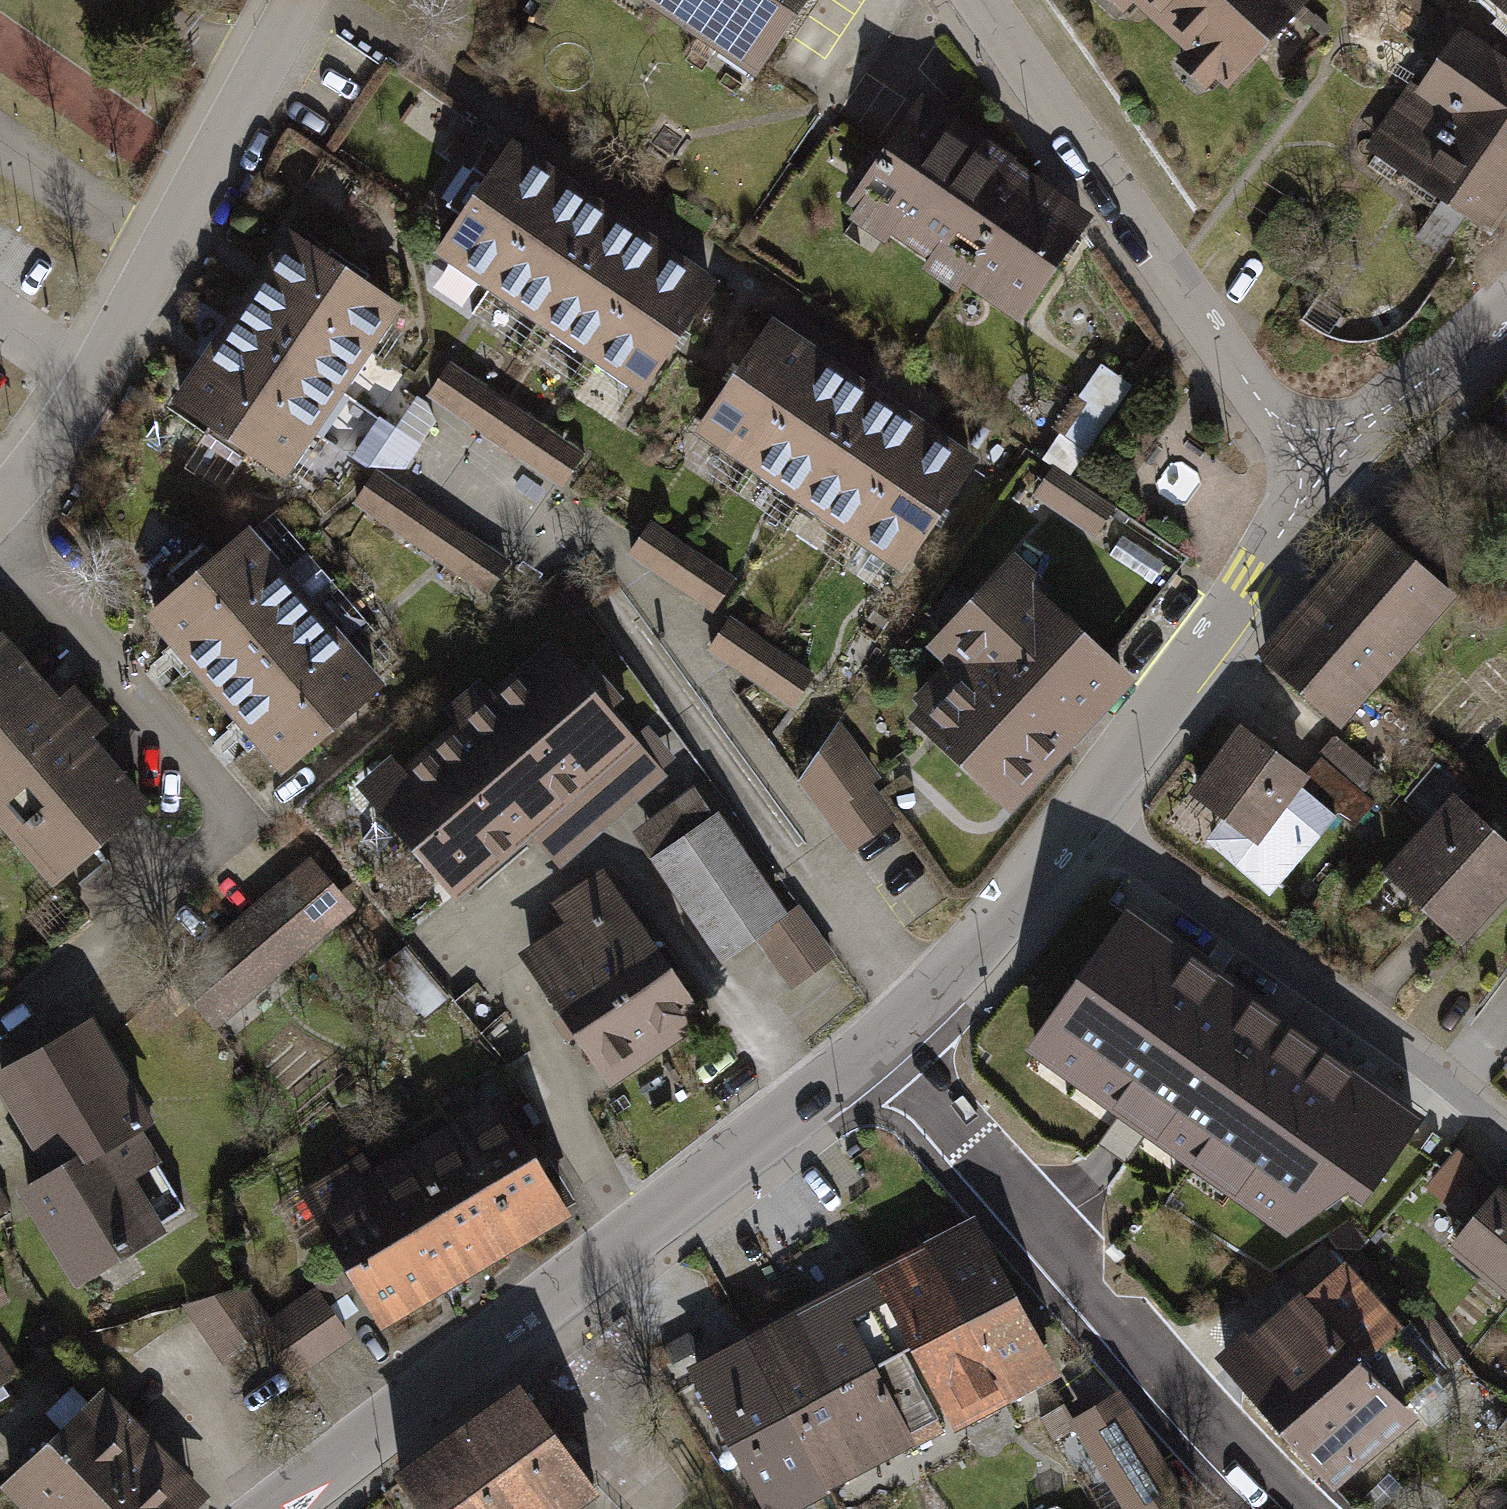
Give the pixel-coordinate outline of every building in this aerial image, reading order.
[(763,92),(829,0),(633,0),(763,92)] [(1227,97),(1314,4),(1309,0),(1123,0),(1227,97)] [(1506,28),(1506,0),(1478,0),(1506,28)] [(1506,156),(1506,73),(1437,27),(1399,84),(1506,156)] [(1399,84),(1356,148),(1489,236),(1506,209),(1506,156),(1399,84)] [(947,281),(1022,172),(916,100),(842,209),(947,281)] [(491,287),(561,184),(509,149),(440,252),(491,287)] [(1022,172),(947,281),(1018,328),(1092,219),(1022,172)] [(542,322),(612,219),(561,184),(491,287),(542,322)] [(595,358),(665,255),(612,219),(542,322),(595,358)] [(398,307),(294,238),(265,282),(369,351),(398,307)] [(647,393),(717,290),(665,255),(595,358),(647,393)] [(369,351),(265,282),(237,323),(341,393),(369,351)] [(341,393),(237,323),(208,366),(312,436),(341,393)] [(751,467),(821,364),(769,330),(700,432),(751,467)] [(1137,373),(1100,349),(1030,459),(1067,483),(1137,373)] [(802,502),(873,399),(821,364),(751,467),(802,502)] [(584,457),(452,365),(431,396),(562,488),(584,457)] [(312,436),(208,366),(181,407),(284,477),(312,436)] [(363,448),(403,474),(443,411),(420,396),(402,423),(385,413),(363,448)] [(855,538),(925,435),(873,399),(802,502),(855,538)] [(907,573),(978,471),(925,435),(855,538),(907,573)] [(1067,483),(1046,471),(1025,508),(1093,547),(1114,510),(1067,483)] [(511,562),(372,474),(351,508),(489,596),(511,562)] [(734,580),(649,523),(625,559),(710,616),(734,580)] [(1335,729),(1448,599),(1369,531),(1256,661),(1335,729)] [(180,657),(276,576),(244,539),(148,619),(180,657)] [(1045,587),(1016,559),(925,655),(946,675),(904,719),(1010,821),(1134,692),(1036,597),(1045,587)] [(214,697),(310,616),(276,576),(180,657),(214,697)] [(246,734),(341,653),(310,616),(214,697),(246,734)] [(817,676),(732,624),(711,658),(796,710),(817,676)] [(0,642),(0,840),(49,894),(147,806),(88,742),(105,725),(69,685),(53,700),(0,642)] [(553,870),(663,778),(552,645),(490,697),(480,685),(442,716),(453,730),(401,774),(390,761),(354,791),(449,904),(527,840),(553,870)] [(281,775),(376,694),(341,653),(246,734),(281,775)] [(793,788),(871,849),(900,812),(872,790),(890,766),(840,727),(793,788)] [(1307,783),(1234,730),(1183,799),(1256,852),(1307,783)] [(1386,796),(1358,751),(1313,778),(1340,823),(1386,796)] [(782,919),(696,791),(627,838),(716,969),(749,947),(782,997),(834,962),(799,908),(782,919)] [(1506,890),(1506,852),(1460,801),(1382,874),(1447,944),(1506,890)] [(181,972),(230,1025),(360,904),(311,852),(181,972)] [(703,1027),(603,871),(549,906),(562,926),(518,955),(605,1090),(703,1027)] [(1279,1038),(1118,925),(1049,1022),(1207,1133),(1197,1147),(1304,1223),(1390,1101),(1286,1028),(1279,1038)] [(67,1290),(166,1235),(136,1182),(166,1165),(86,1024),(0,1072),(0,1106),(40,1178),(13,1193),(67,1290)] [(459,1138),(519,1240),(564,1214),(505,1112),(459,1138)] [(459,1138),(417,1162),(478,1264),(519,1240),(459,1138)] [(417,1162),(375,1186),(437,1289),(478,1264),(417,1162)] [(384,1320),(437,1289),(375,1186),(363,1193),(349,1169),(309,1193),(384,1320)] [(1473,1174),(1445,1208),(1468,1227),(1447,1253),(1506,1302),(1506,1201),(1473,1174)] [(680,1365),(753,1508),(793,1508),(1053,1376),(971,1217),(680,1365)] [(1403,1341),(1341,1269),(1224,1369),(1336,1500),(1413,1434),(1363,1376),(1403,1341)] [(290,1380),(346,1345),(311,1289),(259,1321),(230,1275),(180,1305),(218,1365),(264,1337),(290,1380)] [(11,1300),(0,1276),(0,1305),(11,1300)] [(1067,1418),(1124,1508),(1184,1508),(1191,1505),(1118,1386),(1067,1418)] [(514,1388),(401,1470),(430,1508),(538,1508),(580,1479),(514,1388)] [(106,1391),(3,1487),(24,1508),(198,1508),(208,1499),(106,1391)]
